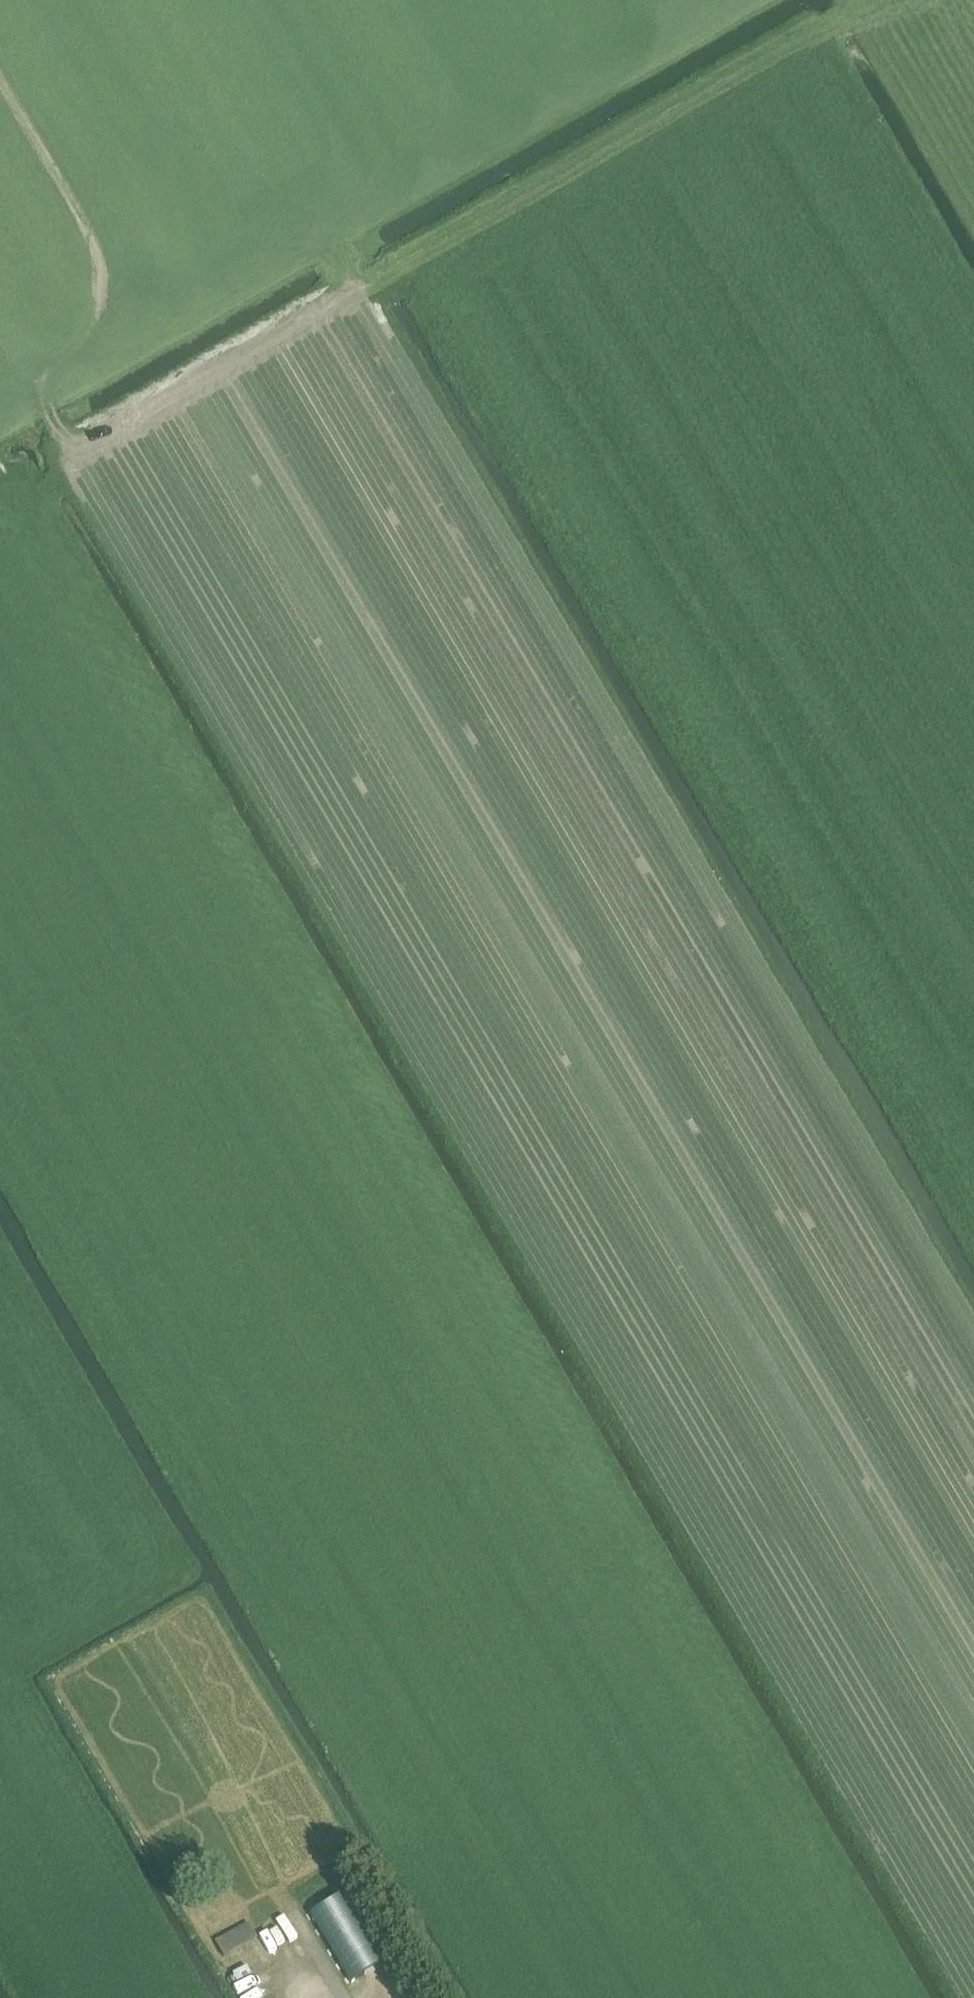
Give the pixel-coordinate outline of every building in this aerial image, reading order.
[(347,1892),(310,1914),(350,1983),(388,1961),(347,1892)] [(214,1941),(223,1957),(257,1939),(248,1922),(214,1941)]
